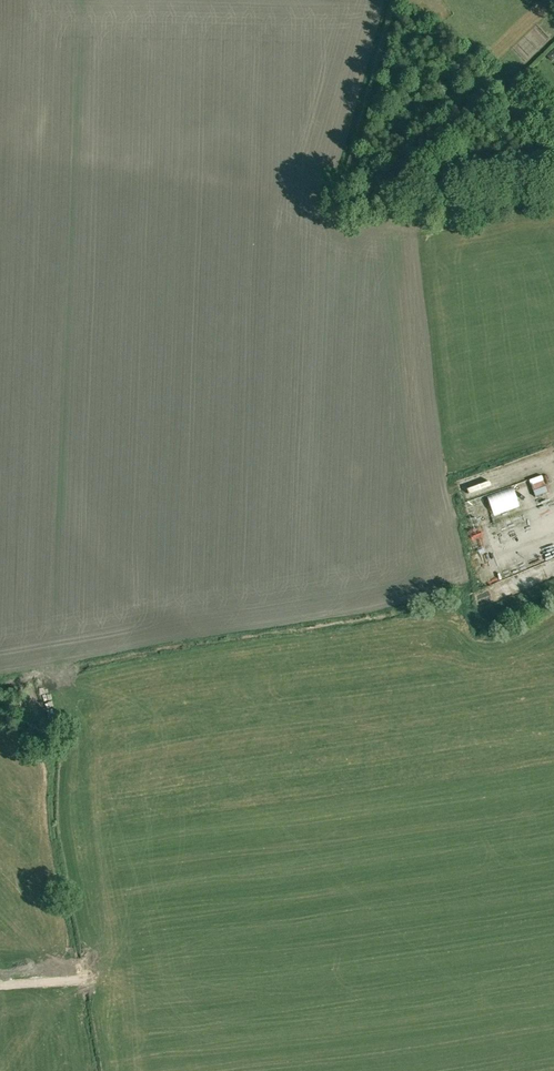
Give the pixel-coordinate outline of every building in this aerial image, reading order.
[(501,489),(503,497),(515,495),(513,486),(501,489)] [(485,510),(490,522),(498,519),(493,506),(485,510)] [(510,554),(517,574),(526,570),(531,585),(553,577),(553,539),(510,554)]
